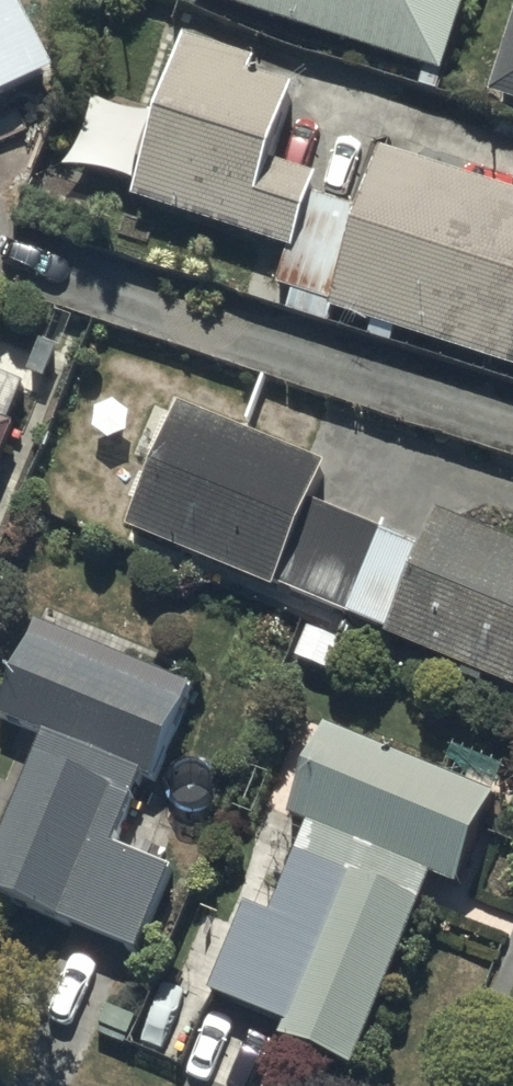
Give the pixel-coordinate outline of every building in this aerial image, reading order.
[(55,66),(21,0),(0,0),(0,94),(55,66)] [(442,68),(464,0),(231,0),(442,68)] [(512,97),(512,23),(491,90),(512,97)] [(255,57),(186,35),(129,212),(288,263),(317,172),(273,158),(297,83),(252,69),(255,57)] [(512,365),(512,189),(381,146),(329,305),(512,365)] [(181,401),(129,526),(276,586),(277,582),(348,612),(382,529),(311,500),(327,462),(181,401)] [(16,421),(0,415),(0,460),(16,421)] [(512,685),(512,540),(439,510),(424,546),(382,529),(348,612),(390,628),(388,633),(512,685)] [(138,947),(170,867),(113,843),(142,771),(153,775),(191,683),(39,622),(1,714),(45,732),(0,843),(0,891),(138,947)] [(309,627),(297,656),(331,670),(343,641),(309,627)] [(281,1035),(353,1064),(432,871),(459,882),(495,792),(326,724),(290,813),(309,821),(272,912),(247,902),(211,990),(287,1021),(281,1035)]
